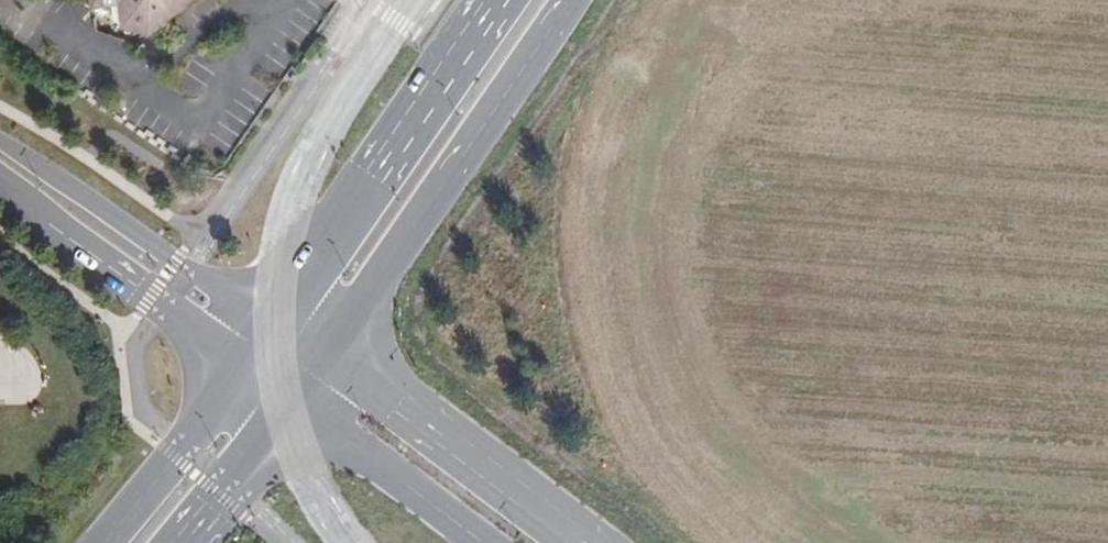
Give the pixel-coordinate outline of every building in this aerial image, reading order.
[(90,9),(118,5),(121,28),(154,41),(163,17),(192,13),(197,0),(89,0),(90,9)]
